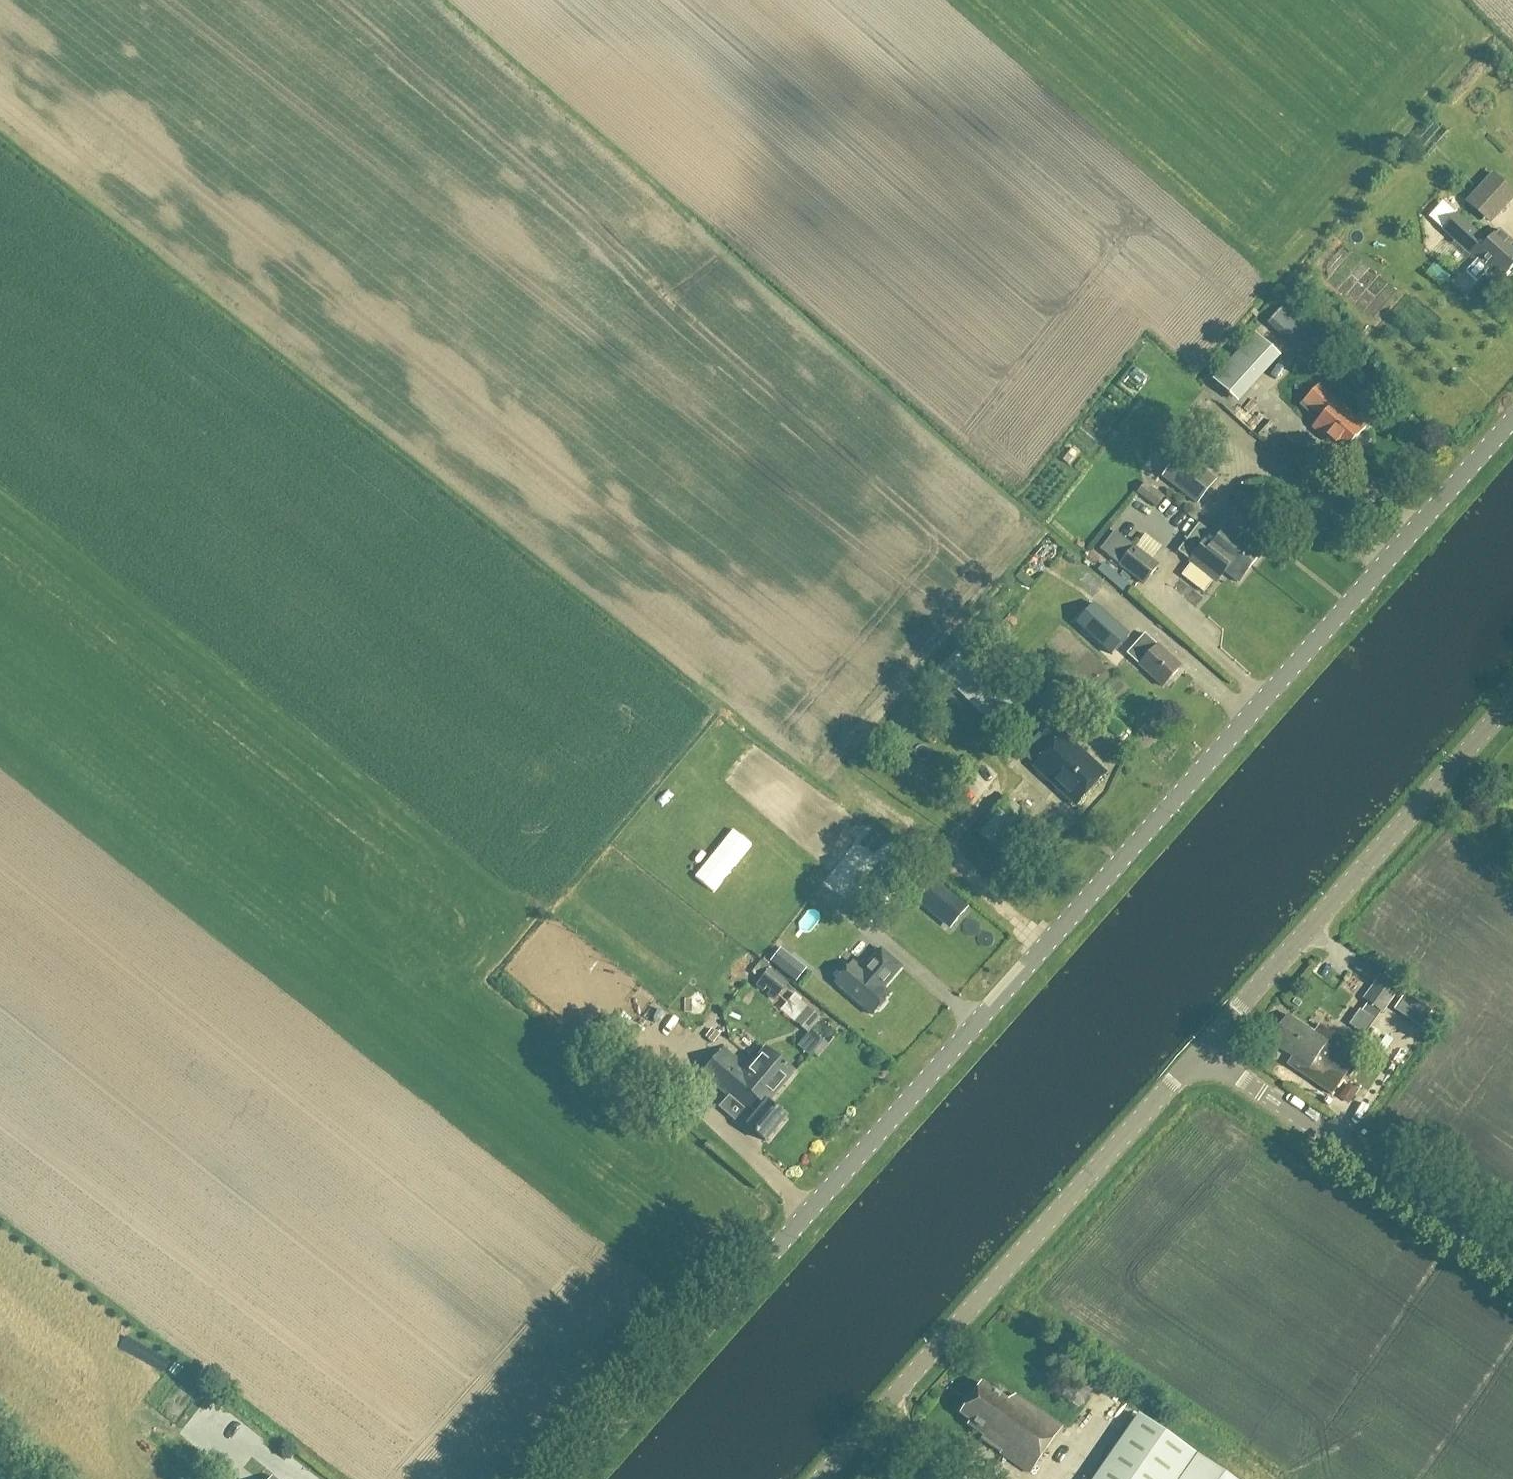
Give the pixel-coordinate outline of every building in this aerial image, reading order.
[(1512,203),(1512,189),(1502,178),(1482,198),(1501,216),(1512,203)] [(1512,266),(1512,252),(1506,245),(1510,240),(1499,230),(1489,242),(1457,212),(1442,228),(1490,272),(1495,266),(1505,275),(1512,266)] [(1243,386),(1223,367),(1213,379),(1232,397),(1243,386)] [(1320,418),(1313,427),(1343,453),(1366,427),(1319,385),(1313,392),(1303,384),(1286,403),(1305,421),(1313,412),(1320,418)] [(1183,452),(1162,476),(1198,504),(1217,479),(1183,452)] [(1233,500),(1242,507),(1258,522),(1271,506),(1244,486),(1233,500)] [(1308,505),(1313,514),(1327,507),(1322,497),(1308,505)] [(1231,507),(1211,532),(1253,565),(1266,549),(1249,535),(1251,533),(1243,527),(1248,521),(1231,507)] [(1218,583),(1227,572),(1240,582),(1253,565),(1211,532),(1202,525),(1189,543),(1199,551),(1190,562),(1218,583)] [(1136,546),(1121,566),(1146,585),(1161,565),(1136,546)] [(1130,636),(1118,625),(1094,604),(1077,623),(1100,644),(1112,655),(1130,636)] [(1164,687),(1182,667),(1146,634),(1127,654),(1164,687)] [(939,672),(996,724),(1022,696),(966,642),(939,672)] [(1029,746),(1042,758),(1034,766),(1076,805),(1106,773),(1064,734),(1063,735),(1050,723),(1029,746)] [(1058,836),(1047,826),(1036,838),(1030,833),(1038,824),(1008,796),(976,830),(1022,872),(1044,847),(1046,849),(1058,836)] [(953,926),(968,908),(925,871),(909,890),(953,926)] [(903,967),(881,948),(863,970),(854,962),(836,983),(872,1014),(877,1009),(880,1010),(887,1001),(886,998),(891,993),(885,988),(903,967)] [(778,965),(796,980),(803,973),(785,957),(778,965)] [(787,983),(769,968),(760,979),(778,994),(787,983)] [(1383,1014),(1402,988),(1382,974),(1364,1000),(1383,1014)] [(1280,1028),(1347,1074),(1361,1053),(1320,1026),(1315,1033),(1289,1015),(1280,1028)] [(1333,1095),(1347,1074),(1280,1028),(1270,1041),(1293,1057),(1288,1065),(1333,1095)] [(787,1116),(770,1103),(768,1101),(766,1105),(746,1088),(755,1077),(748,1071),(750,1070),(749,1069),(724,1048),(703,1073),(747,1111),(750,1107),(758,1114),(748,1126),(766,1141),(787,1116)] [(766,1105),(768,1101),(770,1103),(796,1073),(767,1048),(749,1069),(750,1070),(748,1071),(755,1077),(746,1088),(766,1105)] [(1031,1473),(1063,1427),(1017,1395),(1009,1401),(983,1383),(962,1414),(972,1421),(969,1424),(985,1435),(983,1439),(1031,1473)] [(1095,1478),(1233,1478),(1140,1415),(1095,1478)] [(284,1478),(297,1478),(298,1476),(278,1463),(273,1472),(284,1478)]
